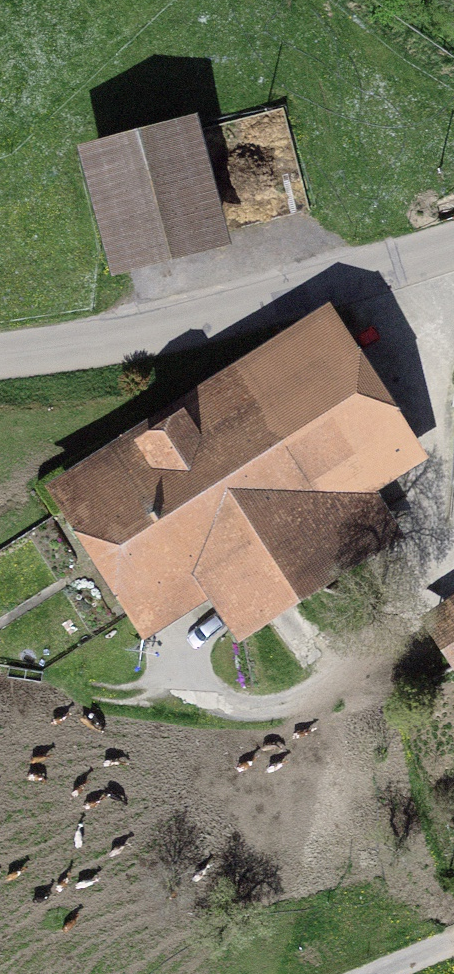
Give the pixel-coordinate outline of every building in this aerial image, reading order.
[(176,128),(56,164),(93,289),(212,253),(176,128)] [(327,323),(28,518),(130,674),(198,630),(216,657),(391,543),(367,507),(424,471),(327,323)] [(420,628),(446,666),(453,661),(453,605),(420,628)]
